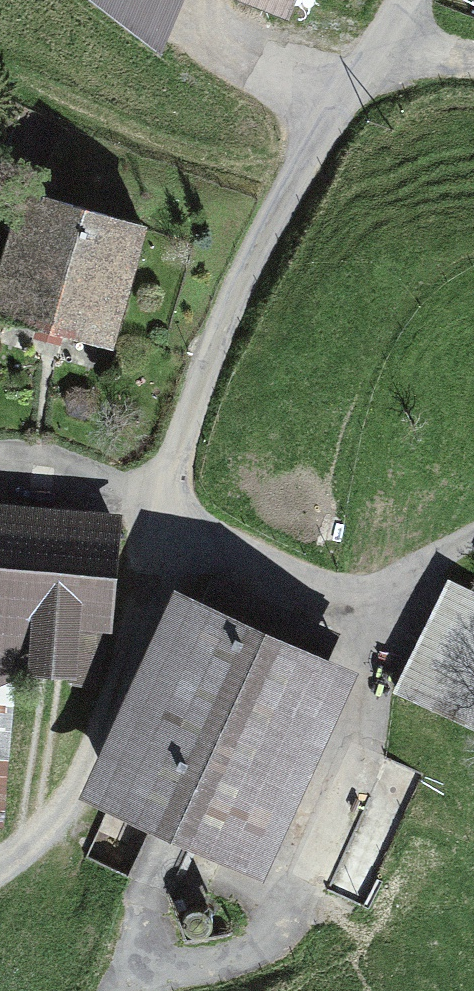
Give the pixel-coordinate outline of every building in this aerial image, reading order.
[(163,54),(182,0),(89,0),(163,54)] [(288,24),(298,0),(230,0),(288,24)] [(28,191),(0,290),(0,309),(106,339),(139,223),(28,191)] [(14,685),(14,672),(76,679),(78,634),(112,634),(120,515),(0,503),(0,684),(14,685)] [(201,600),(173,587),(77,798),(261,882),(354,671),(325,658),(335,634),(214,573),(201,600)] [(448,573),(389,693),(473,732),(473,586),(448,573)] [(0,700),(0,829),(5,830),(14,701),(0,700)]
